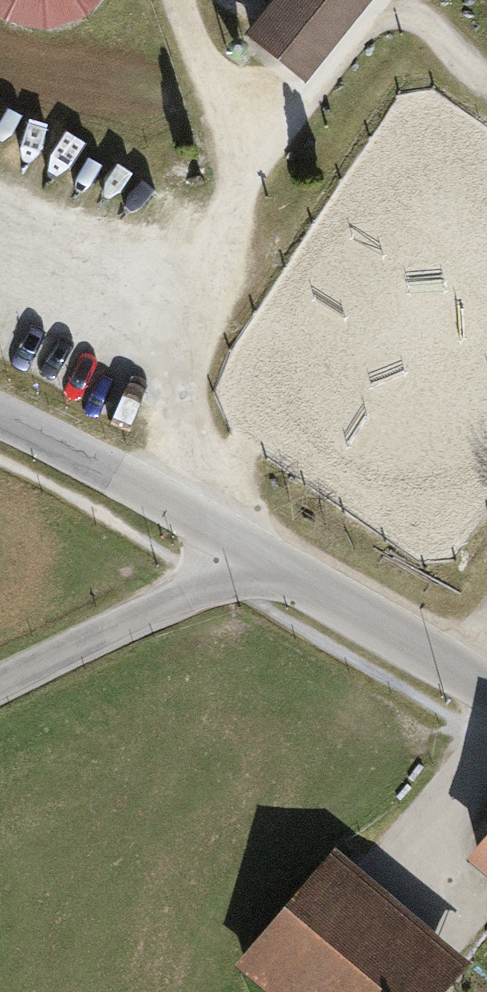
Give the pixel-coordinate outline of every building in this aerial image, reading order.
[(5,24),(46,33),(86,19),(103,0),(0,0),(0,20),(5,24)] [(250,35),(303,73),(362,0),(279,0),(250,35)] [(477,851),(486,860),(486,839),(477,851)] [(333,848),(236,964),(269,991),(439,991),(467,959),(333,848)]
